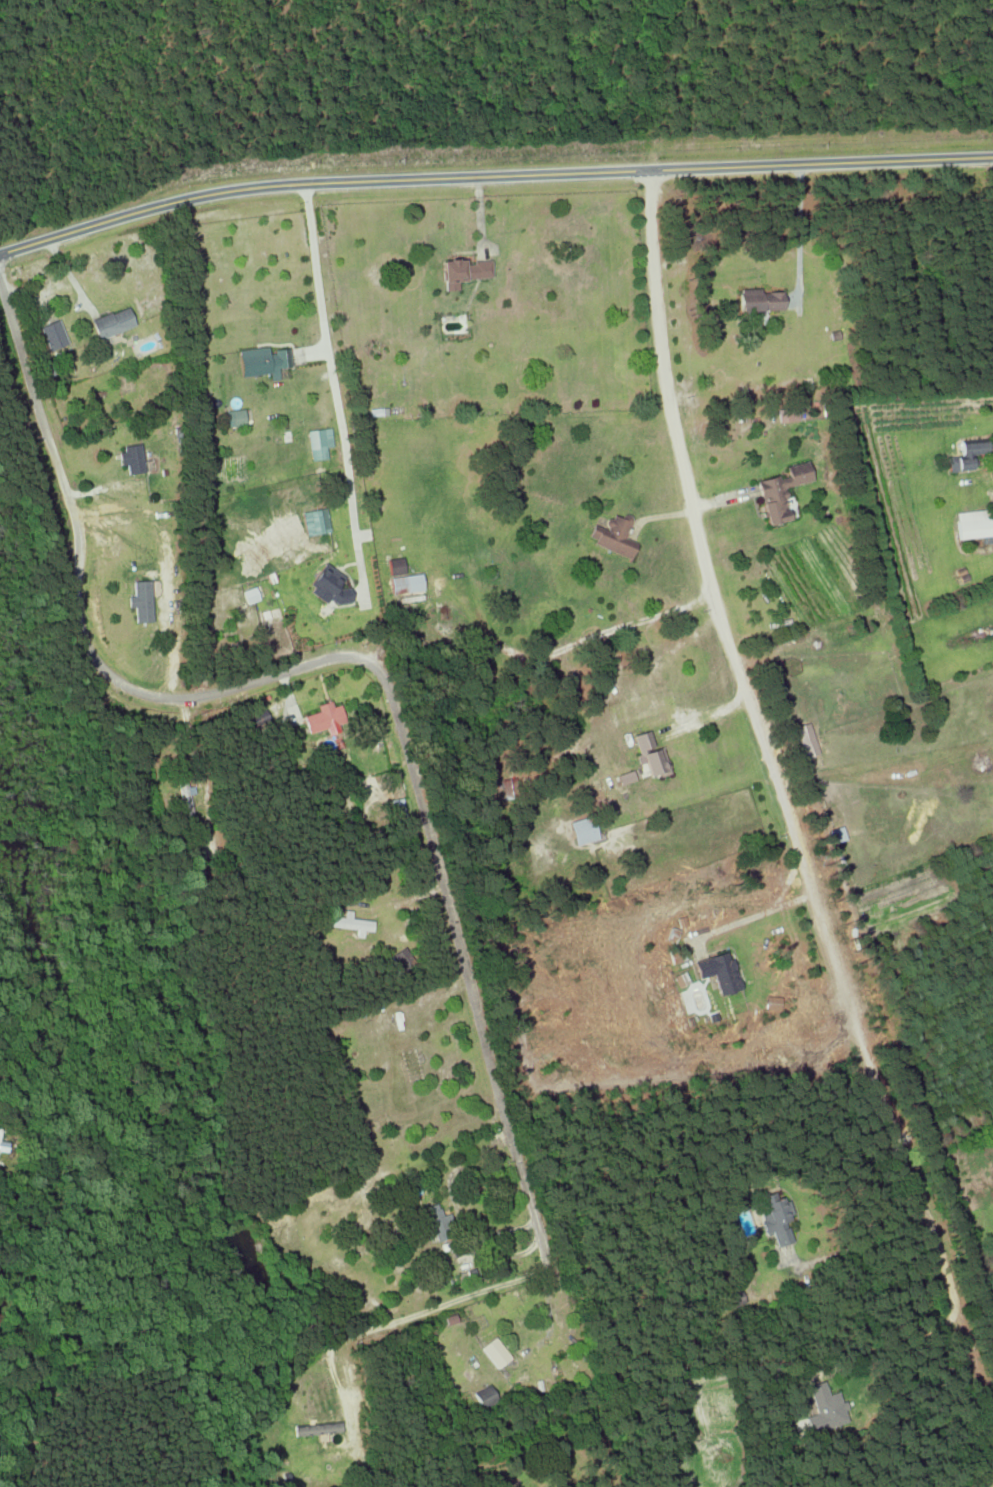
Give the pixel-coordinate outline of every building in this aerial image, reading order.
[(491,261),(465,262),(464,258),(442,259),(444,290),(458,290),(458,279),(491,278),(491,261)] [(783,291),(760,292),(760,288),(739,288),(740,314),(755,313),(755,321),(763,321),(763,310),(783,310),(783,291)] [(90,321),(98,340),(135,325),(127,305),(90,321)] [(49,351),(67,343),(58,319),(39,327),(49,351)] [(238,349),(240,376),(269,374),(270,380),(279,379),(278,367),(291,366),(289,348),(270,349),(269,347),(238,349)] [(778,422),(799,420),(798,406),(777,408),(778,422)] [(227,427),(246,424),(243,408),(225,411),(227,427)] [(325,447),(332,446),(330,427),(306,431),(311,460),(327,458),(325,447)] [(973,469),(971,454),(987,452),(985,439),(959,443),(961,455),(947,457),(949,472),(973,469)] [(120,465),(126,464),(127,474),(145,471),(140,444),(117,448),(120,465)] [(768,525),(790,519),(782,488),(812,480),(808,461),(786,466),(789,477),(778,479),(777,475),(756,481),(768,525)] [(302,511),(304,535),(329,532),(326,508),(302,511)] [(992,535),(992,510),(992,509),(956,512),(958,538),(992,535)] [(631,557),(636,542),(625,539),(631,519),(610,512),(605,529),(592,525),(586,542),(631,557)] [(404,574),(403,557),(388,559),(389,575),(404,574)] [(344,576),(324,563),(306,590),(326,603),(330,596),(343,604),(351,593),(339,585),(344,576)] [(389,578),(392,594),(423,589),(421,573),(389,578)] [(151,621),(149,580),(131,581),(132,596),(126,596),(127,607),(133,607),(134,622),(151,621)] [(242,591),(246,604),(259,599),(254,586),(242,591)] [(340,704),(332,706),(330,701),(317,704),(318,711),(303,715),(307,733),(326,728),(328,734),(340,731),(337,723),(344,721),(340,704)] [(270,722),(261,707),(243,717),(252,733),(270,722)] [(818,754),(811,723),(796,725),(803,758),(818,754)] [(633,735),(641,765),(645,764),(648,775),(658,772),(659,776),(665,775),(658,747),(654,748),(649,730),(633,735)] [(617,775),(620,784),(639,778),(635,769),(617,775)] [(502,779),(503,798),(516,798),(515,778),(502,779)] [(194,820),(190,784),(180,785),(183,821),(194,820)] [(405,814),(402,797),(386,801),(390,818),(405,814)] [(574,844),(597,840),(593,816),(570,821),(574,844)] [(832,843),(846,839),(842,826),(828,830),(832,843)] [(357,929),(355,937),(362,938),(363,930),(372,931),(373,921),(351,918),(352,911),(344,910),(343,918),(331,916),(329,926),(357,929)] [(694,961),(699,978),(714,974),(720,995),(740,990),(730,951),(694,961)] [(7,1152),(9,1142),(0,1140),(0,1151),(7,1152)] [(791,1242),(787,1221),(791,1220),(786,1196),(776,1198),(775,1192),(758,1196),(765,1233),(773,1231),(775,1245),(791,1242)] [(423,1207),(433,1242),(450,1237),(439,1202),(423,1207)] [(480,1348),(496,1369),(510,1358),(494,1337),(480,1348)] [(807,1386),(816,1413),(805,1416),(810,1433),(847,1421),(838,1391),(828,1394),(824,1381),(807,1386)] [(480,1407),(493,1401),(486,1385),(473,1391),(480,1407)] [(340,1433),(340,1423),(293,1424),(293,1434),(340,1433)]
